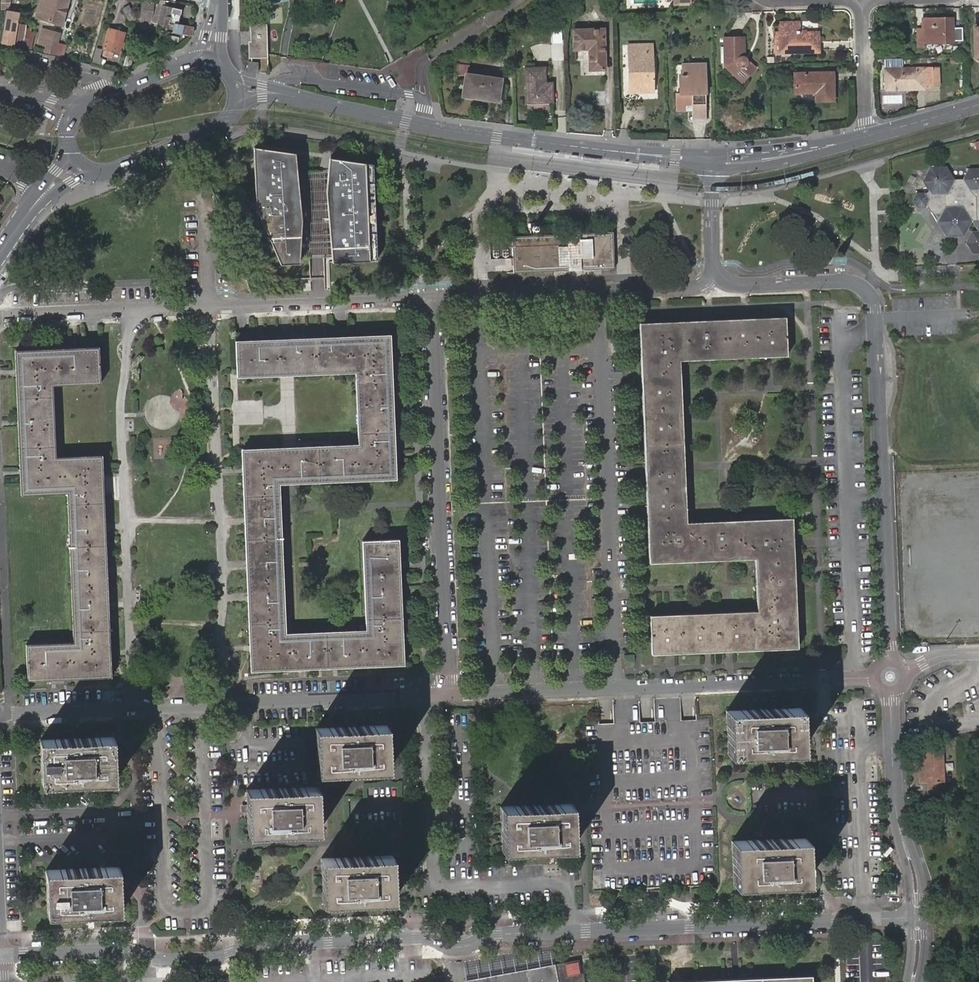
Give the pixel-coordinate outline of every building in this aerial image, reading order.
[(36,17),(61,24),(69,0),(41,0),(36,17)] [(165,0),(160,0),(154,13),(160,15),(157,24),(166,26),(167,22),(174,24),(172,32),(190,36),(192,28),(178,25),(182,9),(164,6),(166,0),(165,0)] [(144,2),(139,21),(147,23),(152,4),(144,2)] [(120,8),(125,19),(131,17),(125,5),(120,8)] [(0,30),(0,41),(5,42),(6,39),(9,39),(8,41),(14,42),(13,44),(20,45),(24,24),(15,22),(17,12),(7,10),(3,30),(0,30)] [(921,17),(921,27),(921,33),(915,33),(915,47),(922,46),(922,42),(951,41),(950,17),(921,17)] [(778,24),(780,53),(817,51),(817,33),(798,34),(797,23),(778,24)] [(265,26),(249,27),(251,58),(267,57),(265,26)] [(108,28),(103,48),(118,52),(123,32),(108,28)] [(60,55),(63,45),(56,43),(58,34),(42,29),(38,42),(54,48),(53,53),(60,55)] [(573,32),(573,54),(588,53),(589,72),(603,71),(602,32),(573,32)] [(23,38),(21,47),(29,49),(31,39),(23,38)] [(723,39),(724,66),(741,83),(755,69),(746,62),(745,59),(743,57),(742,39),(723,39)] [(71,47),(63,45),(60,55),(69,57),(71,47)] [(627,47),(629,94),(652,93),(650,47),(627,47)] [(96,49),(93,62),(97,63),(101,50),(96,49)] [(247,72),(257,73),(258,63),(248,62),(247,72)] [(676,95),(676,111),(685,111),(685,107),(690,106),(691,119),(705,119),(703,65),(682,66),(682,76),(679,77),(679,94),(676,95)] [(926,68),(927,85),(937,84),(936,67),(926,68)] [(545,90),(544,84),(544,68),(523,69),(525,105),(552,103),(551,90),(545,90)] [(884,69),(884,90),(923,88),(922,68),(884,69)] [(817,89),(817,93),(817,101),(833,101),(832,74),(795,74),(796,93),(812,93),(812,89),(817,89)] [(466,77),(463,99),(483,101),(484,99),(496,101),(499,81),(466,77)] [(295,154),(254,149),(256,209),(281,266),(299,266),(302,222),(295,154)] [(373,166),(330,159),(326,194),(333,264),(378,261),(373,166)] [(936,221),(936,222),(945,237),(963,236),(971,221),(978,220),(978,167),(968,168),(962,179),(954,179),(945,165),(929,166),(921,181),(927,192),(925,193),(924,192),(915,193),(911,200),(916,208),(924,208),(926,205),(928,208),(944,207),(936,221)] [(928,208),(936,221),(944,207),(928,208)] [(528,235),(512,236),(514,273),(613,269),(611,230),(536,234),(536,224),(528,225),(528,235)] [(965,243),(972,253),(978,253),(978,231),(971,231),(965,243)] [(649,615),(651,654),(797,648),(794,571),(793,542),(792,518),(724,520),(685,522),(685,506),(683,466),(681,421),(680,395),(679,360),(708,359),(744,357),(768,356),(785,355),(784,316),(638,323),(648,563),(696,561),(754,558),(755,585),(757,611),(706,613),(671,614),(649,615)] [(390,336),(235,340),(236,379),(356,376),(358,446),(243,449),(249,671),(404,667),(400,539),(363,540),(365,631),(297,633),(284,633),(280,482),(291,482),(394,479),(390,336)] [(76,641),(26,643),(27,679),(113,676),(105,452),(59,454),(56,383),(102,381),(100,346),(20,349),(26,492),(70,490),(76,641)] [(726,711),(728,755),(801,752),(799,707),(726,711)] [(315,728),(317,773),(388,770),(386,725),(315,728)] [(39,740),(41,784),(115,781),(113,737),(39,740)] [(921,766),(922,782),(926,782),(943,781),(942,750),(920,751),(921,766)] [(246,790),(247,834),(319,831),(318,787),(246,790)] [(500,806),(502,850),(573,847),(571,803),(500,806)] [(732,841),(733,885),(807,882),(805,839),(732,841)] [(321,859),(322,903),(394,900),(392,856),(321,859)] [(45,870),(47,914),(121,911),(119,867),(45,870)] [(578,957),(554,962),(556,972),(553,972),(554,978),(533,981),(585,981),(583,970),(581,970),(578,957)] [(462,980),(463,981),(504,981),(529,977),(530,981),(533,981),(554,978),(553,972),(556,972),(554,962),(462,980)]
